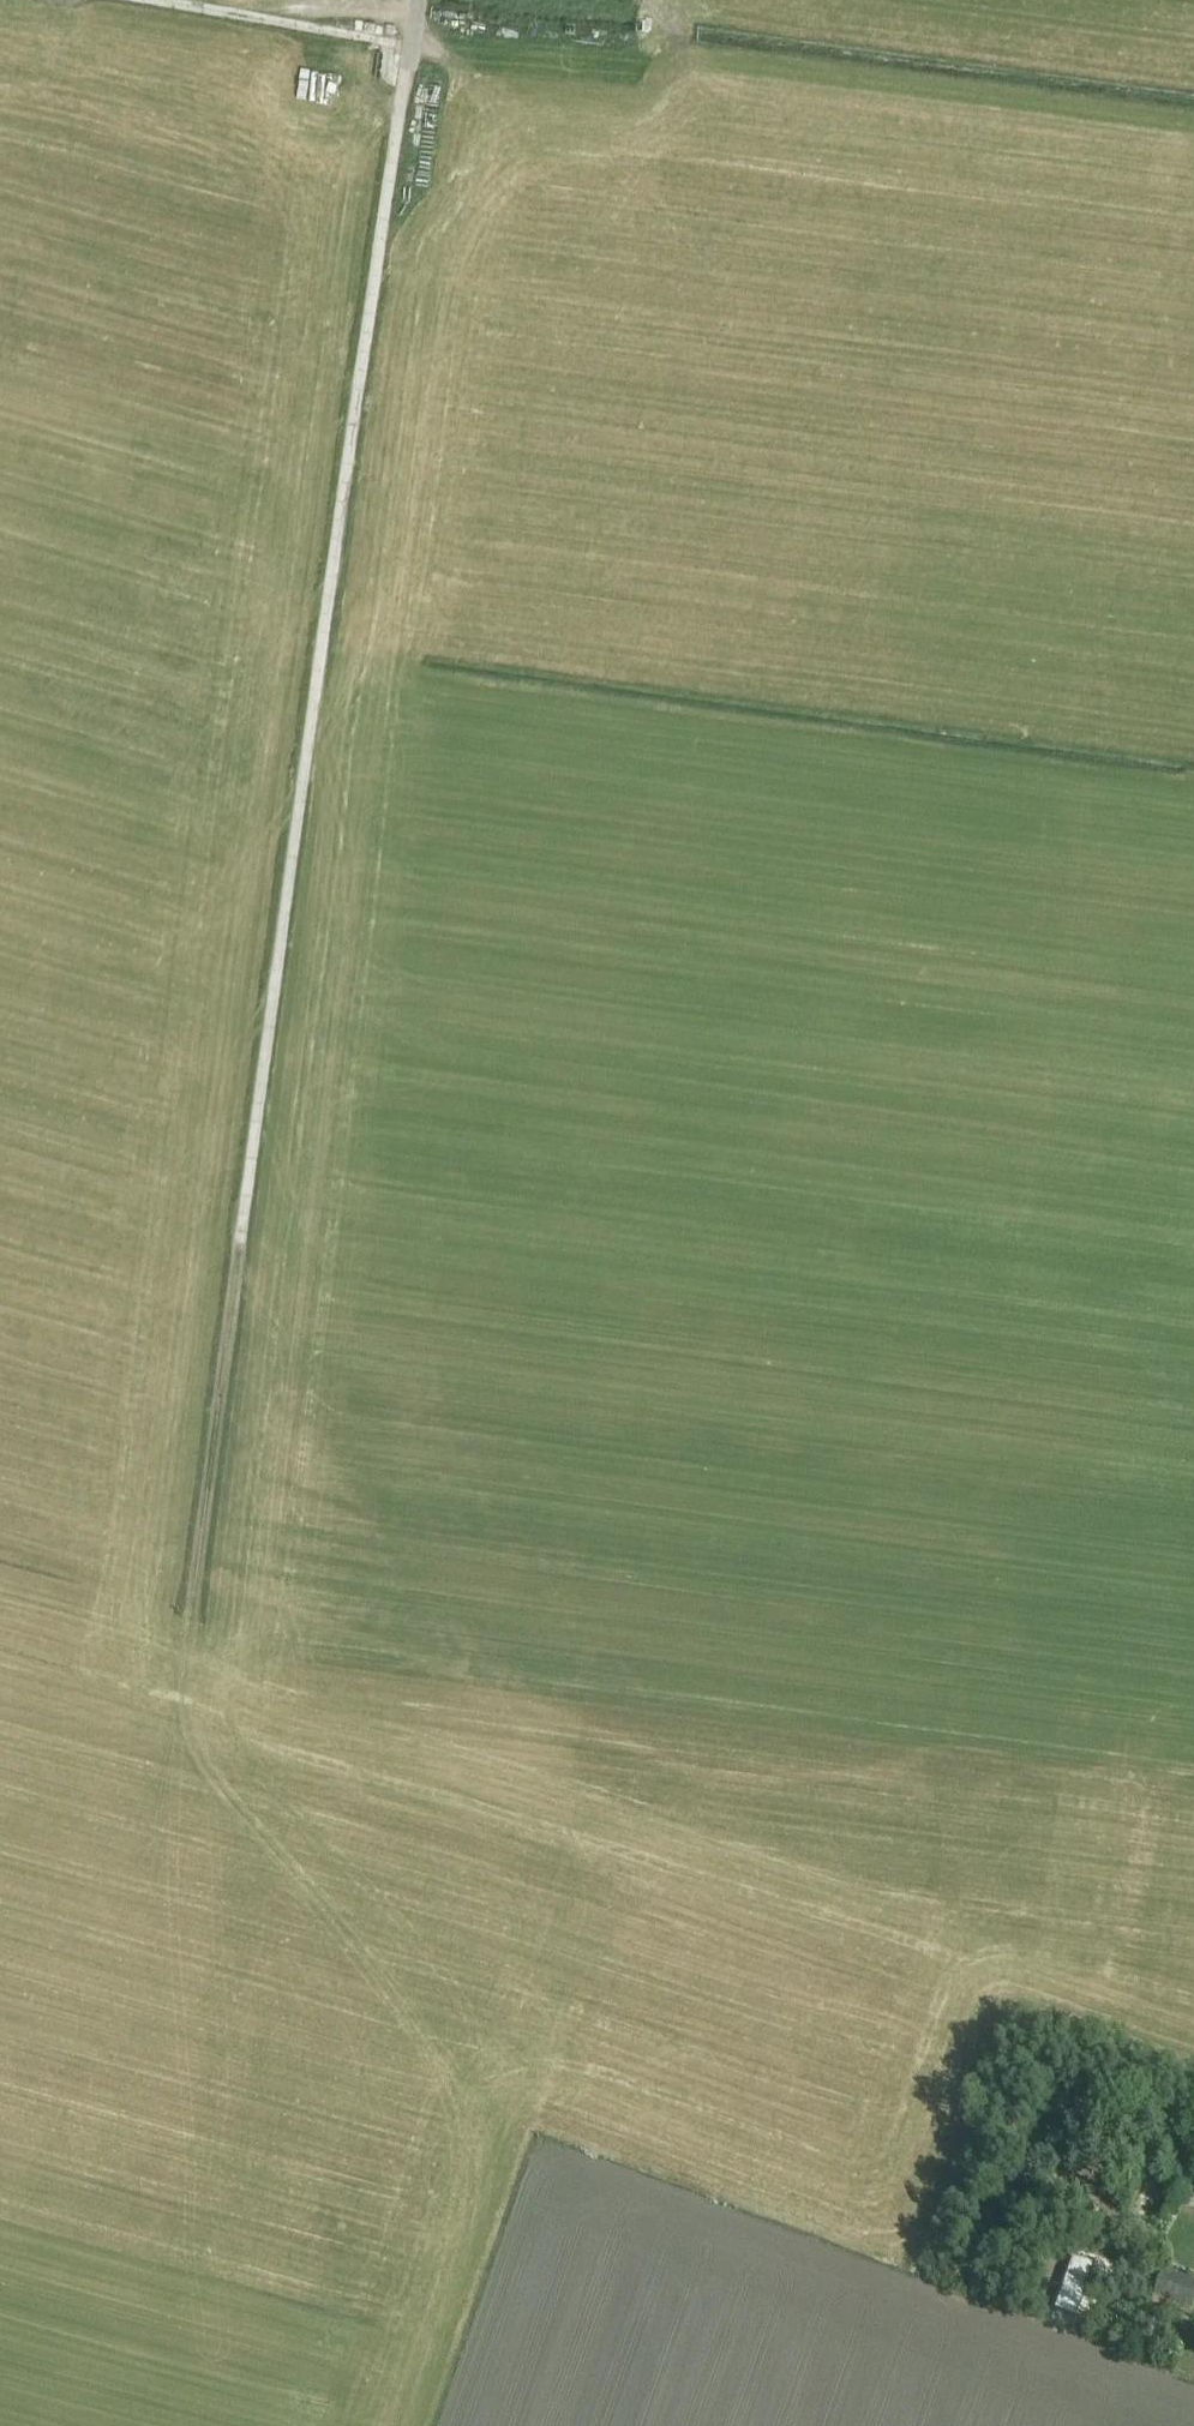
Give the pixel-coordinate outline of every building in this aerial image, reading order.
[(1152,2302),(1190,2316),(1193,2306),(1193,2282),(1163,2271),(1152,2302)]
